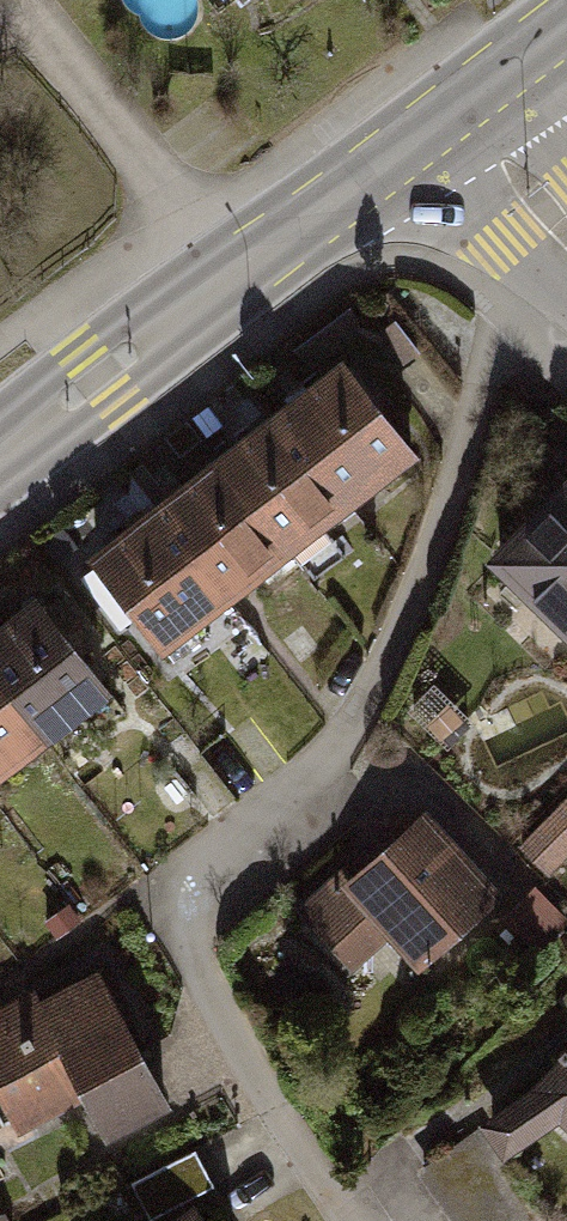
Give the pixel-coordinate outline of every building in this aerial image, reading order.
[(273,0),(247,0),(257,13),(273,0)] [(431,470),(350,369),(93,575),(175,676),(431,470)] [(495,561),(566,631),(566,485),(495,561)] [(0,650),(0,811),(121,715),(43,616),(0,650)] [(513,707),(443,778),(511,847),(516,841),(547,874),(566,855),(566,757),(513,707)] [(331,875),(296,907),(355,969),(389,936),(420,970),(503,896),(425,805),(338,882),(331,875)] [(537,883),(498,922),(536,955),(566,927),(566,915),(537,883)] [(99,964),(39,996),(34,986),(0,1004),(0,1099),(17,1131),(83,1096),(105,1137),(169,1104),(99,964)] [(533,1086),(480,1122),(483,1127),(505,1158),(561,1120),(566,1126),(566,1050),(533,1086)] [(483,1127),(416,1169),(451,1220),(550,1220),(505,1158),(483,1127)] [(194,1147),(132,1180),(151,1216),(214,1182),(194,1147)] [(192,1200),(161,1220),(207,1220),(192,1200)]
